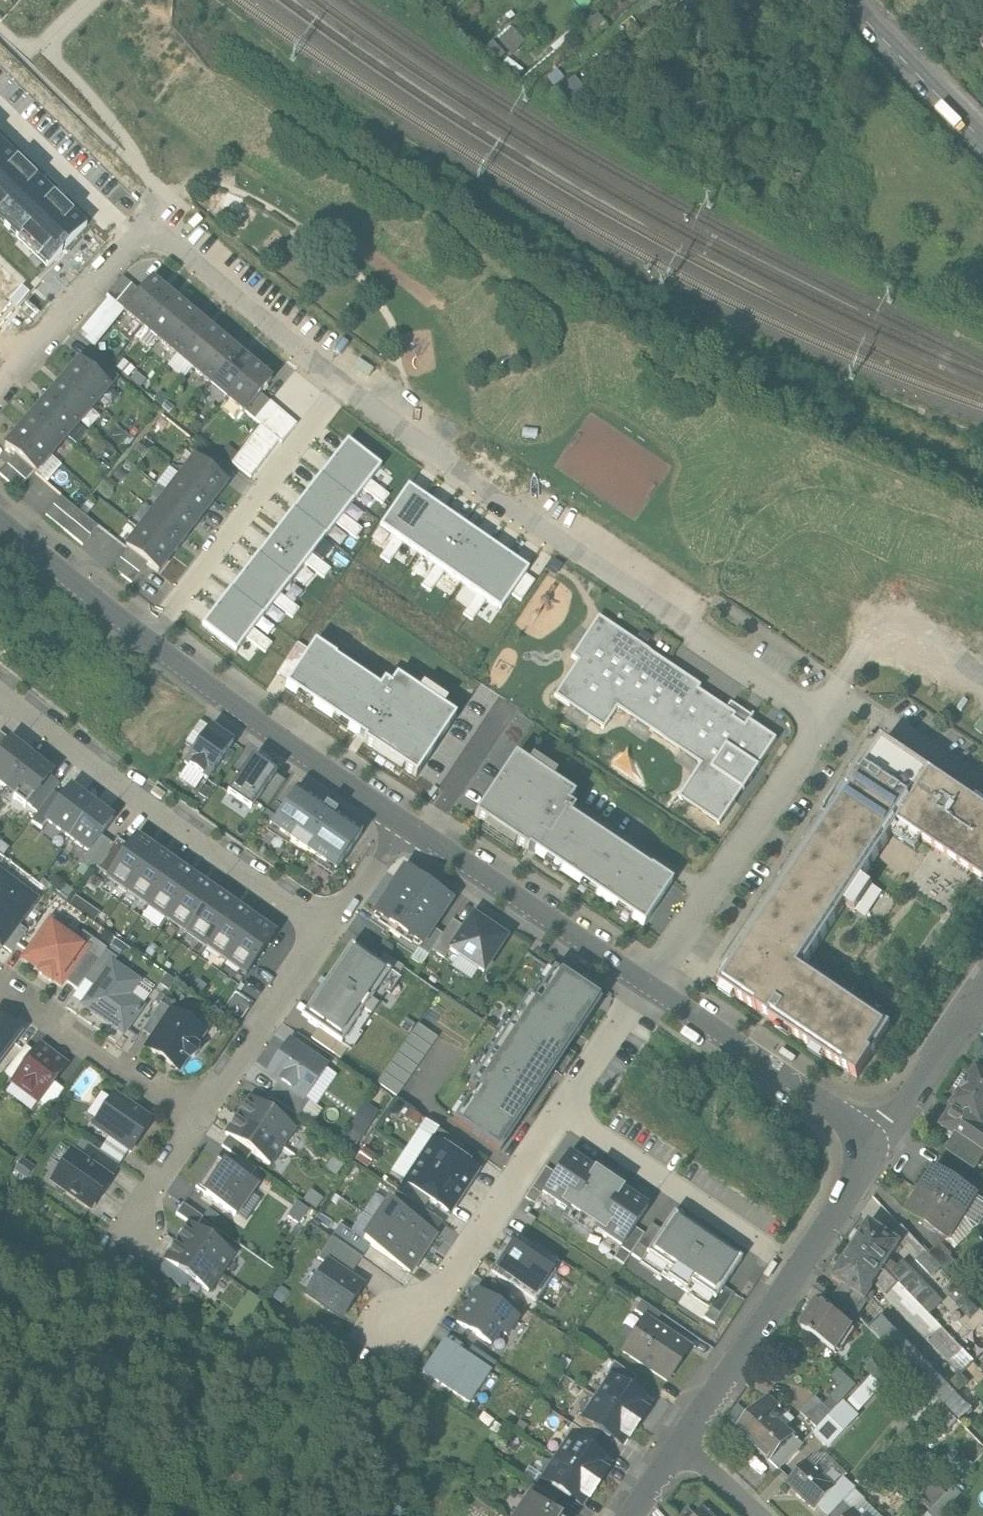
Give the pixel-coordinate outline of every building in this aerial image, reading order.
[(599,13),(581,29),(590,40),(609,25),(599,13)] [(506,25),(485,47),(500,61),(521,39),(506,25)] [(973,35),(982,50),(982,28),(973,35)] [(0,154),(0,221),(46,266),(86,226),(54,194),(59,189),(46,176),(41,182),(6,148),(0,154)] [(122,276),(107,294),(116,302),(131,284),(122,276)] [(168,295),(150,280),(140,291),(125,310),(124,311),(142,326),(168,295)] [(131,284),(116,302),(125,310),(140,291),(131,284)] [(185,309),(168,295),(142,326),(159,340),(185,309)] [(202,323),(185,309),(159,340),(176,354),(202,323)] [(202,323),(176,354),(193,369),(219,338),(202,323)] [(219,338),(193,369),(210,383),(236,352),(219,338)] [(236,352),(210,383),(227,397),(253,366),(236,352)] [(80,359),(65,376),(95,403),(110,386),(92,370),(80,359)] [(118,377),(100,361),(92,370),(110,386),(118,377)] [(253,366),(227,397),(245,412),(261,393),(271,381),(253,366)] [(95,403),(65,376),(50,393),(80,419),(95,403)] [(80,419),(50,393),(35,409),(65,436),(80,419)] [(261,393),(245,412),(254,420),(269,401),(261,393)] [(269,401),(254,420),(261,425),(231,461),(250,476),(279,440),(282,442),(297,424),(269,401)] [(65,436),(35,409),(20,426),(50,453),(65,436)] [(50,453),(20,426),(5,443),(16,453),(33,468),(35,470),(50,453)] [(204,624),(237,649),(379,468),(346,442),(339,451),(329,464),(309,490),(299,503),(283,522),(273,535),(252,562),(241,576),(219,604),(211,614),(204,624)] [(221,461),(203,447),(195,456),(214,471),(221,461)] [(33,468),(16,453),(8,461),(26,477),(33,468)] [(214,471),(195,456),(181,474),(213,499),(227,481),(214,471)] [(0,470),(0,471),(18,486),(26,477),(8,461),(0,470)] [(213,499),(181,474),(167,492),(199,517),(213,499)] [(422,499),(408,489),(382,527),(500,608),(526,570),(518,564),(506,556),(489,544),(453,520),(439,510),(422,499)] [(199,517),(167,492),(154,510),(186,534),(199,517)] [(80,508),(61,493),(54,502),(72,518),(80,508)] [(72,518),(54,502),(46,512),(64,527),(72,518)] [(98,524),(80,508),(72,518),(90,533),(98,524)] [(186,534),(154,510),(140,527),(172,552),(186,534)] [(90,533),(72,518),(64,527),(83,542),(90,533)] [(140,527),(126,545),(128,547),(147,561),(158,570),(172,552),(140,527)] [(147,561),(128,547),(120,556),(139,571),(147,561)] [(702,686),(598,616),(571,656),(577,660),(554,695),(604,728),(617,708),(701,764),(679,797),(720,824),(743,788),(744,789),(760,766),(759,765),(777,738),(749,719),(752,716),(732,702),(727,708),(700,690),(702,686)] [(379,688),(314,644),(287,684),(365,737),(364,740),(415,775),(454,717),(396,678),(390,686),(384,682),(379,688)] [(233,741),(210,725),(184,762),(207,778),(233,741)] [(0,730),(0,750),(10,738),(0,730)] [(0,750),(0,780),(6,785),(31,754),(10,738),(0,750)] [(882,742),(719,985),(857,1078),(891,1027),(804,969),(845,906),(856,914),(873,887),(863,880),(899,827),(982,883),(982,809),(882,742)] [(52,771),(31,754),(6,785),(16,792),(13,795),(26,805),(52,771)] [(276,772),(253,756),(228,792),(251,808),(276,772)] [(574,796),(515,756),(475,815),(527,850),(529,849),(545,860),(548,855),(563,865),(560,870),(581,883),(584,879),(599,889),(596,893),(616,907),(619,902),(634,913),(631,917),(643,925),(672,883),(650,868),(649,869),(570,816),(574,810),(568,805),(574,796)] [(63,797),(48,818),(70,835),(94,802),(72,786),(63,797)] [(362,832),(296,787),(270,826),(335,871),(362,832)] [(48,818),(63,797),(53,790),(32,818),(42,826),(48,818)] [(113,817),(94,802),(70,835),(89,849),(113,817)] [(127,889),(156,849),(135,834),(107,875),(127,889)] [(147,903),(176,863),(156,849),(127,889),(147,903)] [(167,917),(195,877),(176,863),(147,903),(167,917)] [(422,943),(451,900),(404,869),(375,912),(393,924),(390,929),(400,936),(403,931),(422,943)] [(0,871),(0,942),(1,943),(17,922),(35,898),(0,871)] [(187,931),(215,890),(195,877),(167,917),(187,931)] [(206,945),(235,904),(215,890),(187,931),(206,945)] [(226,959),(254,918),(235,904),(206,945),(226,959)] [(506,937),(473,915),(465,927),(450,948),(484,970),(506,937)] [(275,933),(254,918),(226,959),(246,973),(275,933)] [(444,957),(450,948),(465,927),(453,919),(432,948),(444,957)] [(79,940),(51,920),(25,955),(43,968),(40,971),(51,979),(53,976),(61,981),(63,978),(84,950),(76,944),(79,940)] [(17,922),(1,943),(11,951),(27,929),(17,922)] [(84,950),(63,978),(77,989),(85,978),(105,950),(108,946),(86,930),(79,940),(76,944),(84,950)] [(377,962),(351,944),(301,1014),(347,1046),(404,965),(384,951),(377,962)] [(105,950),(85,978),(95,986),(112,963),(117,958),(105,950)] [(95,986),(84,1003),(123,1031),(141,1006),(127,995),(137,981),(112,963),(95,986)] [(601,1001),(554,969),(534,998),(529,995),(467,1085),(473,1089),(453,1118),(500,1150),(601,1001)] [(160,1003),(142,1030),(152,1038),(171,1010),(160,1003)] [(152,1038),(146,1046),(178,1069),(187,1057),(188,1058),(194,1057),(198,1051),(197,1045),(195,1044),(203,1033),(171,1010),(152,1038)] [(20,1030),(0,1015),(0,1057),(20,1030)] [(438,1036),(418,1022),(377,1081),(397,1095),(438,1036)] [(326,1065),(289,1040),(268,1071),(280,1079),(304,1096),(326,1065)] [(40,1043),(13,1079),(38,1099),(66,1063),(40,1043)] [(980,1069),(974,1070),(970,1076),(971,1078),(968,1081),(963,1077),(954,1089),(960,1094),(951,1106),(953,1108),(941,1126),(956,1136),(982,1154),(982,1070),(980,1069)] [(304,1096),(280,1079),(269,1094),(299,1115),(309,1100),(304,1096)] [(151,1120),(113,1094),(94,1122),(132,1149),(151,1120)] [(295,1126),(250,1096),(238,1114),(282,1144),(295,1126)] [(367,1106),(354,1126),(364,1132),(377,1112),(367,1106)] [(282,1144),(238,1114),(226,1132),(229,1134),(252,1150),(270,1163),(282,1144)] [(465,1146),(438,1128),(431,1138),(433,1139),(458,1155),(465,1146)] [(252,1150),(229,1134),(222,1144),(236,1154),(245,1160),(252,1150)] [(982,1155),(982,1154),(956,1136),(947,1149),(975,1167),(982,1155)] [(458,1155),(433,1139),(419,1160),(464,1190),(478,1169),(458,1155)] [(119,1163),(89,1143),(80,1156),(110,1177),(119,1163)] [(80,1156),(72,1151),(53,1179),(91,1205),(102,1188),(105,1188),(110,1180),(110,1177),(80,1156)] [(595,1169),(569,1152),(542,1193),(621,1245),(648,1205),(623,1188),(627,1181),(599,1162),(595,1169)] [(256,1168),(236,1154),(229,1164),(249,1178),(256,1168)] [(229,1164),(216,1155),(196,1185),(236,1213),(256,1183),(249,1178),(229,1164)] [(464,1190),(419,1160),(405,1180),(430,1197),(450,1210),(464,1190)] [(972,1193),(935,1169),(921,1190),(959,1214),(972,1193)] [(405,1180),(404,1179),(397,1189),(424,1207),(430,1197),(405,1180)] [(959,1214),(921,1190),(908,1211),(946,1235),(959,1214)] [(203,1214),(183,1200),(177,1210),(190,1219),(196,1224),(203,1214)] [(443,1221),(412,1200),(404,1212),(435,1233),(443,1221)] [(389,1202),(376,1220),(423,1251),(435,1233),(404,1212),(389,1202)] [(742,1258),(674,1212),(642,1258),(711,1304),(742,1258)] [(196,1224),(190,1219),(177,1237),(222,1268),(234,1250),(196,1224)] [(423,1251),(376,1220),(364,1238),(371,1243),(411,1269),(423,1251)] [(889,1235),(868,1221),(852,1246),(883,1267),(930,1315),(944,1302),(903,1261),(897,1266),(888,1259),(900,1242),(931,1273),(940,1265),(928,1253),(900,1223),(889,1235)] [(364,1238),(341,1223),(333,1235),(362,1255),(371,1243),(364,1238)] [(362,1255),(333,1235),(318,1257),(326,1262),(327,1261),(349,1275),(362,1255)] [(222,1268),(177,1237),(165,1255),(166,1256),(189,1272),(209,1286),(222,1268)] [(556,1270),(511,1239),(491,1268),(537,1299),(556,1270)] [(954,1258),(938,1242),(928,1253),(940,1265),(943,1268),(954,1258)] [(883,1267),(852,1246),(832,1275),(865,1298),(872,1288),(870,1287),(874,1281),(883,1267)] [(189,1272),(166,1256),(159,1266),(182,1282),(189,1272)] [(349,1275),(327,1261),(326,1262),(307,1290),(342,1314),(362,1284),(349,1275)] [(930,1315),(883,1267),(874,1281),(929,1338),(940,1326),(930,1315)] [(518,1316),(477,1289),(457,1319),(491,1342),(501,1328),(507,1332),(518,1316)] [(662,1312),(642,1299),(635,1309),(645,1316),(655,1322),(662,1312)] [(856,1312),(836,1299),(829,1309),(852,1324),(858,1315),(856,1312)] [(829,1309),(816,1300),(800,1325),(833,1346),(841,1334),(844,1336),(852,1324),(829,1309)] [(655,1322),(645,1316),(624,1348),(668,1377),(689,1345),(655,1322)] [(938,1375),(882,1316),(870,1328),(943,1403),(954,1394),(937,1376),(938,1375)] [(973,1360),(940,1326),(929,1338),(960,1372),(973,1360)] [(491,1370),(444,1338),(424,1369),(470,1400),(491,1370)] [(637,1376),(614,1359),(605,1373),(610,1376),(611,1375),(630,1387),(637,1376)] [(630,1387),(611,1375),(610,1376),(598,1395),(637,1421),(646,1409),(644,1408),(649,1400),(630,1387)] [(767,1394),(735,1428),(778,1468),(802,1443),(778,1420),(786,1412),(767,1394)] [(637,1421),(598,1395),(585,1414),(584,1415),(602,1427),(622,1440),(627,1433),(629,1434),(637,1421)] [(832,1411),(816,1396),(801,1413),(817,1427),(832,1411)] [(602,1427),(584,1415),(585,1414),(580,1410),(573,1421),(596,1437),(602,1427)] [(832,1411),(817,1427),(819,1429),(815,1433),(828,1446),(848,1425),(832,1411)] [(596,1437),(573,1421),(565,1433),(570,1436),(571,1435),(589,1447),(596,1437)] [(589,1447),(571,1435),(570,1436),(557,1455),(597,1482),(606,1469),(604,1468),(609,1461),(589,1447)] [(597,1482),(557,1455),(545,1474),(544,1475),(562,1488),(582,1501),(587,1493),(589,1494),(597,1482)] [(807,1459),(786,1480),(814,1507),(834,1486),(807,1459)] [(562,1488),(544,1475),(545,1474),(540,1471),(532,1482),(555,1498),(562,1488)] [(555,1498),(532,1482),(523,1495),(528,1498),(529,1497),(548,1509),(555,1498)] [(529,1497),(528,1498),(516,1515),(558,1515),(548,1509),(529,1497)] [(850,1515),(881,1515),(864,1500),(850,1515)] [(702,1506),(694,1515),(688,1510),(682,1515),(713,1515),(702,1506)]
